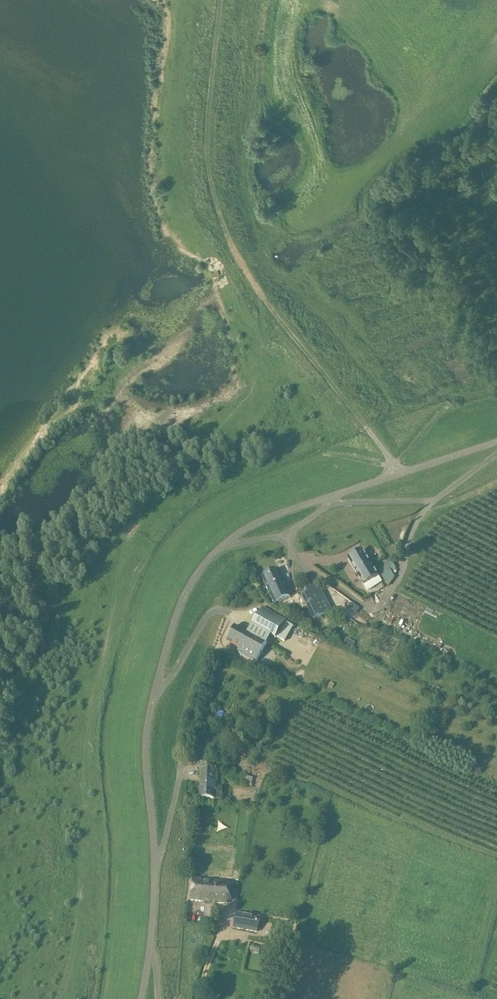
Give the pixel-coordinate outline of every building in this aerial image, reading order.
[(378,576),(363,550),(348,558),(364,585),(378,576)] [(388,587),(396,579),(387,564),(378,569),(388,587)] [(290,597),(277,569),(262,576),(274,604),(290,597)] [(332,610),(319,584),(300,593),(314,620),(331,611),(335,619),(342,616),(337,607),(332,610)] [(360,609),(352,604),(348,610),(355,615),(360,609)] [(286,620),(263,607),(252,625),(276,638),(276,637),(285,642),(294,626),(285,621),(286,620)] [(267,644),(236,626),(227,641),(239,648),(237,652),(256,663),(267,644)] [(351,649),(354,643),(347,639),(344,645),(351,649)] [(217,790),(217,782),(217,768),(201,768),(200,798),(214,799),(214,790),(217,790)] [(240,775),(239,783),(251,784),(252,777),(240,775)] [(229,882),(193,879),(191,900),(227,903),(229,882)] [(261,916),(236,912),(233,928),(258,933),(261,916)] [(285,945),(279,943),(271,975),(278,976),(285,945)]
